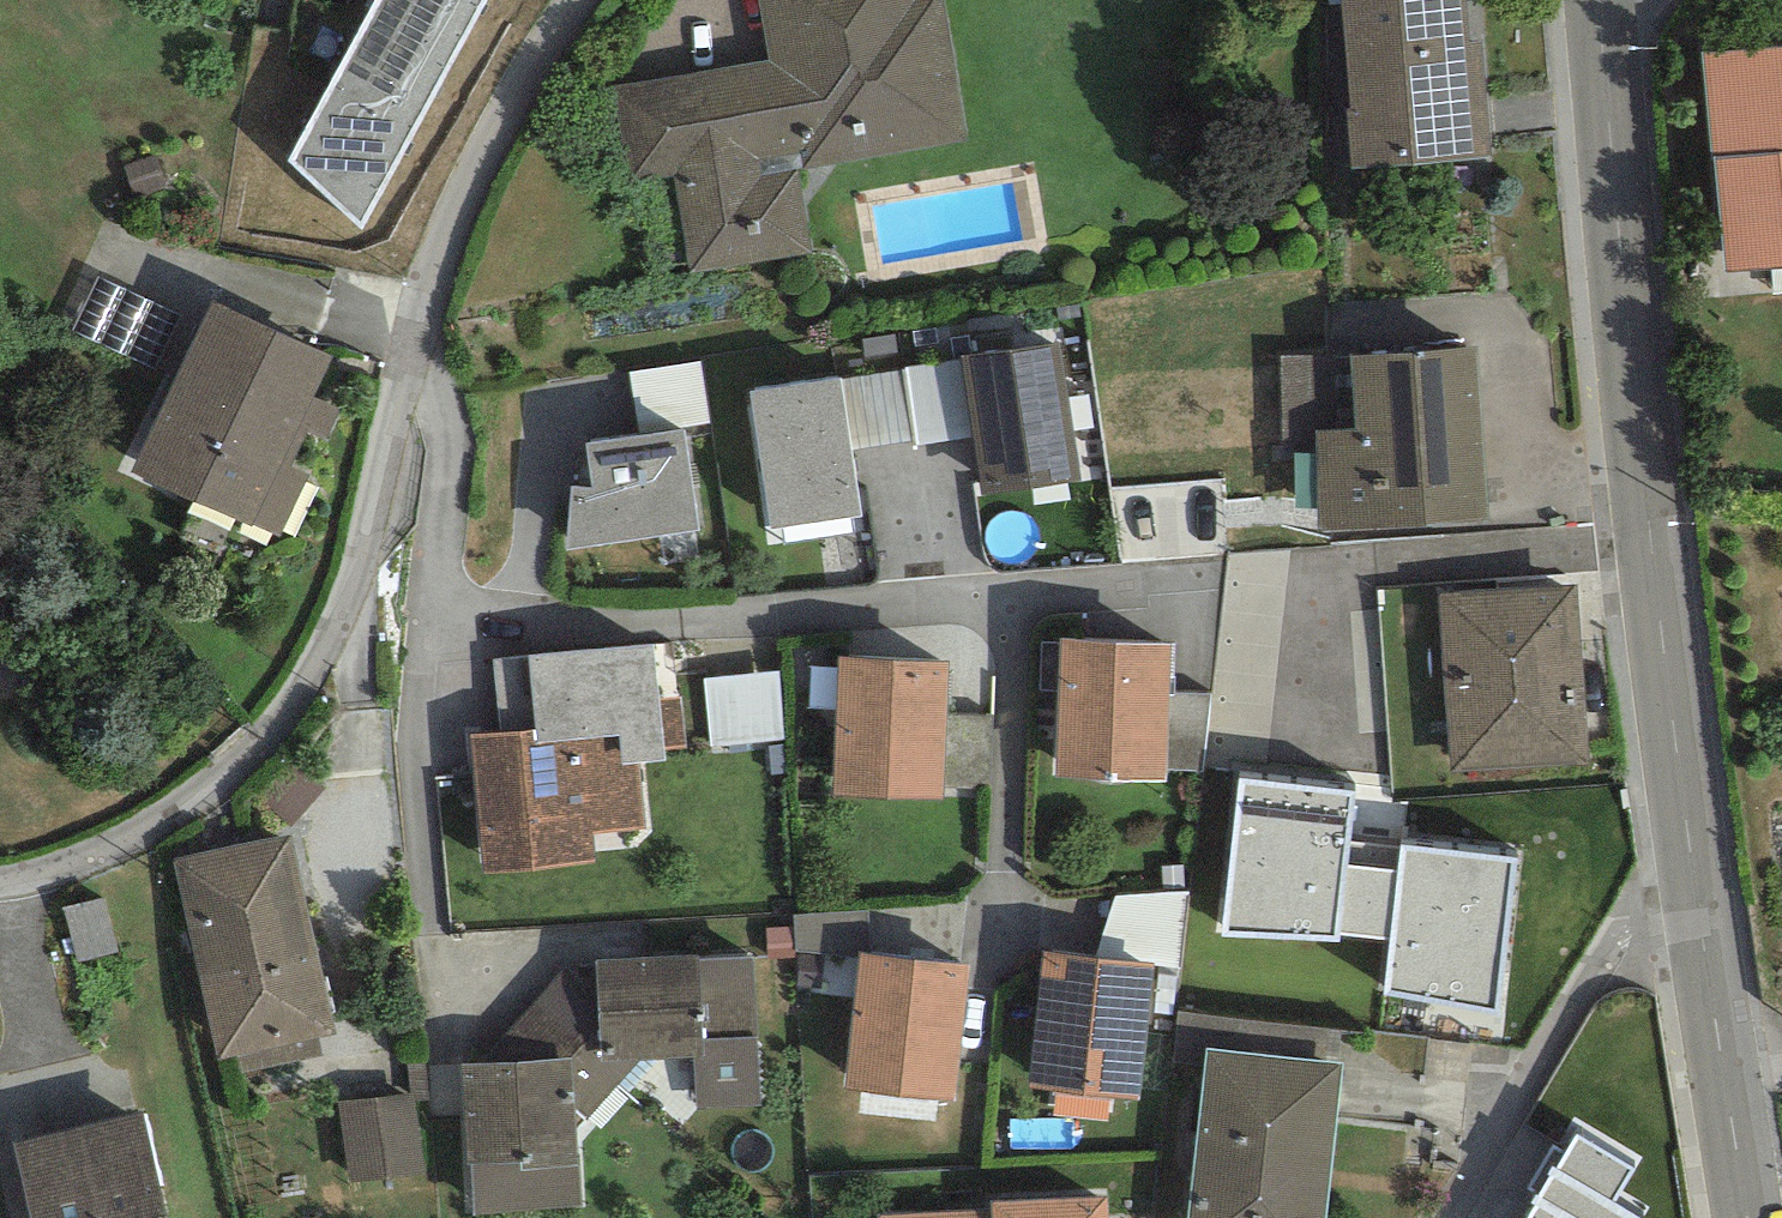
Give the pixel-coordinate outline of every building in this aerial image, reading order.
[(288,161),(361,228),(485,0),(375,0),(288,161)] [(597,88),(615,187),(674,176),(691,271),(810,250),(796,169),(969,139),(944,0),(758,0),(768,58),(597,88)] [(1350,108),(1348,108),(1353,168),(1491,156),(1481,43),(1470,44),(1466,0),(1341,0),(1350,108)] [(1701,52),(1728,272),(1781,267),(1781,46),(1701,52)] [(157,369),(182,316),(98,278),(74,331),(157,369)] [(331,357),(212,302),(132,471),(252,527),(253,524),(312,396),(331,357)] [(1061,345),(965,358),(975,436),(983,494),(1082,480),(1061,345)] [(1475,348),(1351,356),(1355,428),(1316,431),(1316,442),(1321,532),(1489,520),(1475,348)] [(1280,358),(1282,441),(1316,442),(1316,431),(1312,356),(1280,358)] [(916,445),(975,436),(965,358),(904,369),(915,441),(916,445)] [(701,361),(630,372),(639,433),(710,423),(701,361)] [(841,380),(851,451),(915,441),(904,369),(841,380)] [(840,378),(750,391),(771,528),(861,515),(851,451),(841,380),(840,378)] [(328,439),(341,409),(312,396),(253,524),(278,536),(306,476),(289,468),(307,430),(328,439)] [(685,429),(586,442),(592,488),(572,486),(565,550),(700,530),(685,429)] [(979,466),(887,463),(884,562),(976,565),(979,466)] [(1577,586),(1440,596),(1452,771),(1590,763),(1577,586)] [(1172,643),(1062,640),(1055,777),(1166,781),(1167,770),(1170,694),(1172,643)] [(470,734),(483,874),(594,863),(591,833),(646,827),(640,764),(665,762),(654,644),(526,656),(534,728),(501,731),(470,734)] [(13,685),(0,645),(0,690),(13,685)] [(526,656),(494,659),(501,731),(534,728),(526,656)] [(949,662),(840,657),(834,797),(944,801),(945,789),(947,717),(949,662)] [(714,747),(784,740),(783,670),(702,677),(714,747)] [(1201,771),(1212,694),(1170,694),(1167,770),(1201,771)] [(660,700),(665,749),(685,747),(680,698),(660,700)] [(947,717),(945,789),(990,788),(992,715),(947,717)] [(1388,940),(1398,871),(1347,866),(1357,792),(1240,779),(1222,937),(1339,943),(1342,935),(1388,940)] [(292,833),(174,859),(218,1060),(237,1056),(317,1039),(336,1034),(292,833)] [(1398,871),(1388,940),(1383,994),(1500,1013),(1518,858),(1402,846),(1398,871)] [(1155,967),(1180,968),(1189,892),(1115,896),(1094,957),(1156,964),(1155,967)] [(79,963),(119,952),(105,898),(65,909),(79,963)] [(872,955),(869,911),(795,914),(794,928),(795,951),(860,959),(861,954),(872,955)] [(767,929),(769,959),(796,958),(795,951),(794,928),(767,929)] [(1094,957),(1044,952),(1029,1087),(1057,1090),(1110,1096),(1140,1100),(1155,967),(1156,964),(1094,957)] [(699,953),(596,960),(597,970),(603,1061),(639,1060),(694,1057),(706,1057),(699,960),(699,953)] [(872,955),(861,954),(860,959),(846,1089),(955,1101),(970,964),(872,955)] [(752,958),(699,960),(706,1057),(694,1057),(697,1106),(760,1106),(752,958)] [(577,1126),(639,1060),(603,1061),(597,970),(565,970),(480,1063),(571,1058),(577,1126)] [(1172,1062),(1205,1066),(1207,1049),(1338,1064),(1342,1030),(1178,1012),(1172,1062)] [(321,1056),(317,1039),(237,1056),(241,1073),(321,1056)] [(1207,1049),(1205,1066),(1190,1217),(1327,1217),(1343,1064),(1338,1064),(1207,1049)] [(480,1063),(461,1064),(466,1215),(584,1207),(577,1126),(571,1058),(480,1063)] [(1109,1120),(1110,1096),(1057,1090),(1055,1115),(1109,1120)] [(417,1092),(340,1100),(349,1181),(426,1173),(417,1092)] [(14,1145),(31,1217),(167,1217),(143,1114),(14,1145)] [(1577,1134),(1536,1202),(1539,1204),(1531,1217),(1643,1217),(1617,1203),(1637,1170),(1577,1134)] [(1106,1198),(992,1202),(993,1210),(878,1217),(879,1217),(1108,1217),(1106,1198)]
